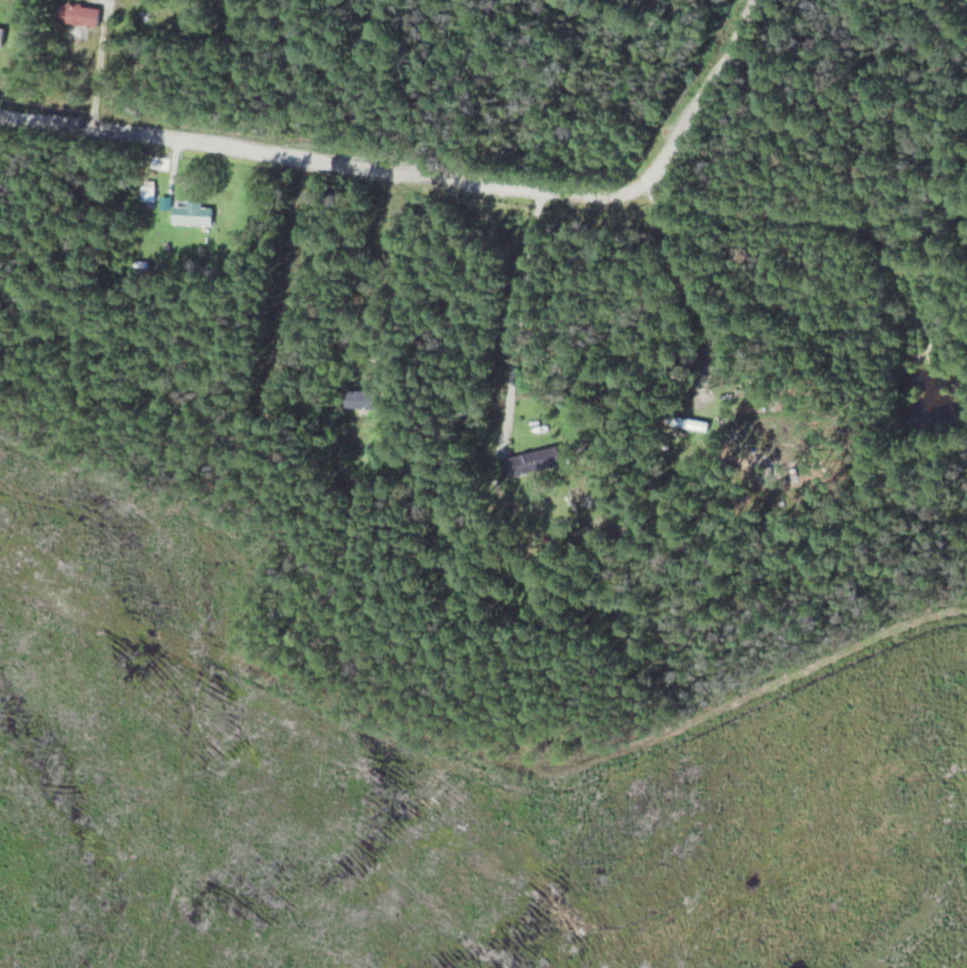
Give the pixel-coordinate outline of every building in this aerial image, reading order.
[(100,8),(65,0),(64,0),(60,18),(96,27),(100,8)] [(155,201),(155,185),(141,185),(141,201),(155,201)] [(212,207),(201,207),(201,201),(187,201),(187,205),(174,205),(173,225),(212,226),(212,207)] [(343,407),(376,407),(376,390),(343,390),(343,407)] [(558,446),(510,456),(515,475),(562,465),(558,446)]
